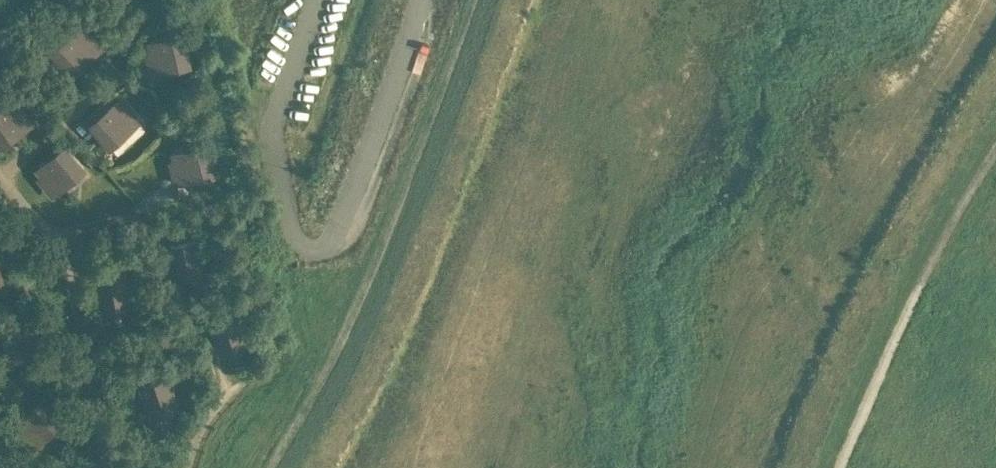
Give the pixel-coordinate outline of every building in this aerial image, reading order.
[(103,45),(86,27),(84,30),(78,24),(48,52),(71,76),(103,45)] [(147,49),(143,49),(148,74),(192,66),(186,34),(146,40),(147,49)] [(20,100),(17,102),(12,96),(0,106),(0,146),(1,147),(36,119),(20,100)] [(141,119),(125,101),(122,103),(117,97),(86,124),(99,139),(106,147),(108,149),(141,119)] [(106,147),(99,139),(93,144),(100,152),(106,147)] [(169,161),(166,162),(172,186),(215,175),(207,143),(167,153),(169,161)] [(36,178),(33,180),(49,199),(83,171),(62,145),(30,171),(36,178)] [(212,202),(201,205),(203,212),(214,210),(212,202)] [(199,238),(167,244),(174,278),(206,272),(199,238)] [(125,274),(94,280),(101,314),(132,307),(125,274)] [(240,313),(209,321),(218,354),(249,346),(240,313)] [(170,376),(139,387),(151,420),(182,409),(170,376)] [(34,405),(12,425),(34,451),(57,431),(34,405)]
